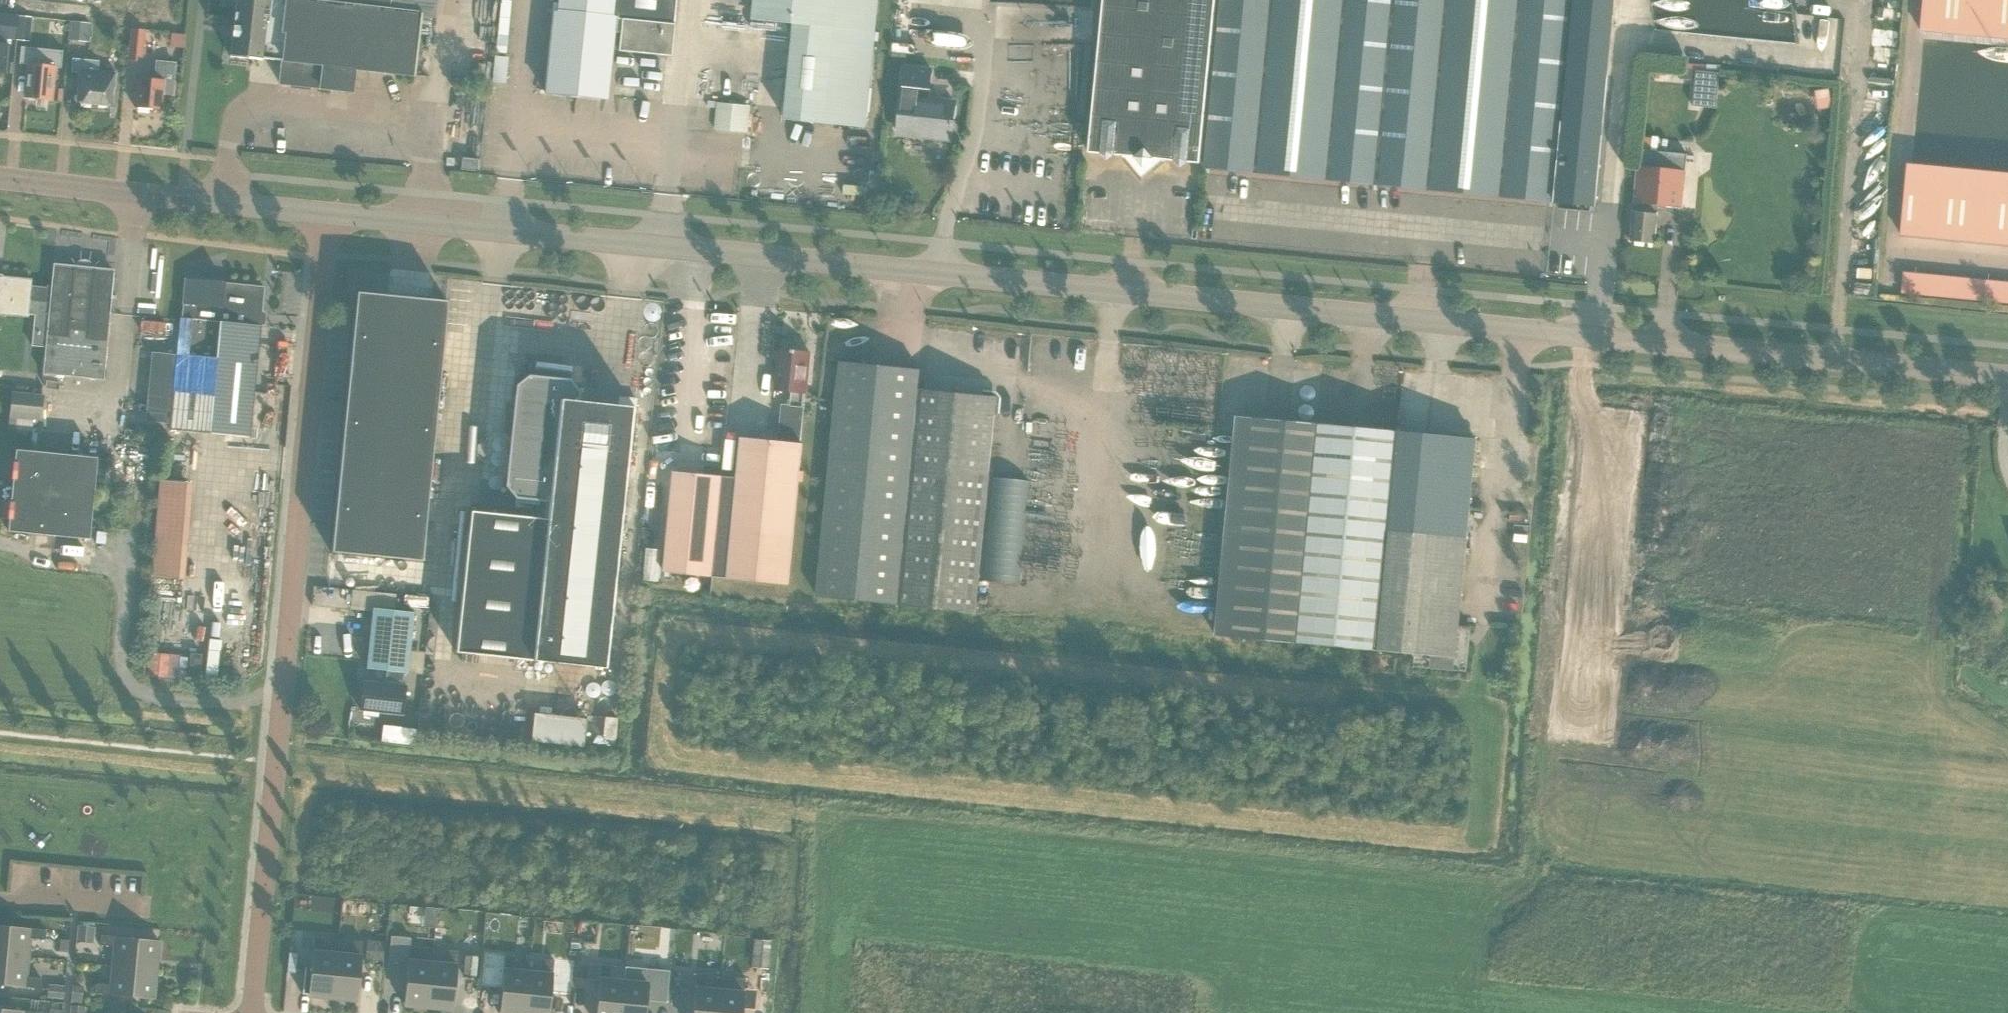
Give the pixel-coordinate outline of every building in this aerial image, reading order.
[(328,3),(304,0),(237,0),(230,56),(261,60),(261,58),(282,60),(279,83),(320,87),(328,3)] [(390,0),(304,0),(328,3),(389,9),(390,0)] [(328,3),(320,87),(320,89),(353,93),(355,71),(412,77),(419,15),(436,17),(438,0),(390,0),(389,9),(328,3)] [(499,47),(500,0),(491,0),(489,47),(499,47)] [(556,11),(552,11),(544,91),(607,98),(612,49),(669,55),(673,22),(675,0),(558,0),(556,11)] [(752,19),(794,23),(784,119),(865,127),(878,0),(754,0),(752,19)] [(1107,161),(1115,155),(1175,161),(1181,168),(1188,162),(1200,163),(1215,0),(1103,0),(1088,152),(1102,153),(1107,161)] [(1631,0),(1221,0),(1205,167),(1595,205),(1595,204),(1594,204),(1612,25),(1628,27),(1631,0)] [(2007,39),(2007,0),(1923,0),(1920,30),(2007,39)] [(1870,3),(1869,15),(1894,17),(1895,4),(1870,3)] [(5,62),(7,38),(15,39),(17,15),(0,14),(0,62),(5,62)] [(1829,17),(1809,14),(1805,46),(1825,49),(1829,17)] [(16,39),(29,40),(31,16),(18,15),(16,39)] [(66,38),(88,40),(90,22),(69,19),(66,38)] [(1890,73),(1891,25),(1864,25),(1863,73),(1890,73)] [(127,60),(142,62),(145,30),(131,28),(127,60)] [(163,45),(177,45),(177,32),(164,32),(163,45)] [(19,60),(18,63),(24,64),(29,64),(26,97),(51,99),(54,68),(60,68),(61,67),(62,50),(26,46),(20,46),(19,60)] [(486,79),(498,79),(499,51),(486,51),(486,79)] [(113,87),(115,87),(116,72),(101,71),(101,73),(97,73),(99,60),(73,58),(72,71),(80,72),(77,102),(111,105),(113,87)] [(157,62),(155,79),(138,77),(135,107),(160,110),(162,93),(176,94),(179,64),(157,62)] [(934,68),(908,65),(904,97),(902,97),(898,133),(950,139),(954,102),(927,99),(928,87),(932,88),(934,68)] [(1719,74),(1677,71),(1677,81),(1693,82),(1691,107),(1717,109),(1719,74)] [(1824,87),(1809,88),(1810,112),(1826,111),(1824,87)] [(708,129),(742,130),(742,101),(709,100),(708,129)] [(848,145),(861,153),(869,141),(856,133),(848,145)] [(1655,205),(1682,208),(1687,154),(1638,149),(1637,166),(1638,166),(1634,202),(1637,203),(1636,211),(1633,211),(1630,241),(1654,243),(1657,214),(1655,213),(1655,205)] [(460,169),(476,171),(478,159),(462,157),(460,169)] [(1907,164),(1900,234),(2007,244),(2007,173),(1907,164)] [(822,199),(844,200),(845,185),(823,183),(822,199)] [(28,313),(35,314),(31,346),(45,347),(43,373),(103,379),(111,298),(115,299),(115,296),(112,295),(114,273),(53,267),(50,288),(31,285),(31,279),(0,276),(0,314),(28,316),(28,313)] [(2007,304),(2007,282),(1890,274),(1888,295),(2007,304)] [(182,304),(183,304),(182,318),(181,318),(170,429),(249,437),(264,287),(224,283),(224,282),(184,278),(182,304)] [(421,561),(447,301),(356,292),(331,552),(421,561)] [(133,332),(157,331),(156,315),(133,316),(133,332)] [(646,338),(652,325),(639,320),(633,333),(646,338)] [(141,346),(140,414),(162,414),(163,347),(141,346)] [(741,437),(737,477),(730,477),(720,577),(788,584),(802,443),(800,443),(805,392),(807,393),(811,353),(779,350),(775,390),(791,391),(790,405),(782,404),(778,441),(741,437)] [(897,605),(917,388),(918,389),(920,369),(840,361),(817,597),(897,605)] [(471,511),(456,652),(609,668),(636,407),(577,401),(578,392),(568,380),(527,375),(515,385),(505,486),(514,498),(544,501),(542,518),(471,511)] [(918,389),(917,388),(897,605),(976,613),(996,396),(918,389)] [(9,416),(41,420),(44,395),(12,392),(9,416)] [(1237,416),(1216,635),(1296,643),(1317,423),(1237,416)] [(1386,531),(1396,431),(1317,423),(1296,643),(1375,650),(1386,531)] [(1455,658),(1476,438),(1396,431),(1386,531),(1375,650),(1455,658)] [(97,457),(16,450),(8,531),(89,539),(97,457)] [(720,577),(730,477),(674,471),(664,572),(720,577)] [(160,480),(151,576),(178,578),(186,482),(160,480)] [(346,588),(346,597),(364,597),(364,588),(346,588)] [(397,591),(396,601),(420,603),(421,594),(397,591)] [(363,681),(360,710),(403,715),(406,685),(403,684),(404,673),(408,673),(414,612),(373,608),(367,668),(386,670),(385,683),(363,681)] [(182,674),(194,675),(195,633),(183,633),(182,674)] [(210,676),(211,634),(197,634),(196,676),(210,676)] [(169,673),(169,650),(140,649),(140,673),(169,673)] [(608,735),(610,713),(596,711),(594,734),(608,735)] [(583,746),(586,718),(534,712),(531,740),(583,746)] [(423,930),(434,931),(436,910),(425,909),(423,930)] [(0,925),(0,954),(27,957),(29,938),(45,939),(46,929),(0,925)] [(77,925),(76,933),(93,935),(94,927),(88,926),(77,925)] [(100,944),(115,946),(113,965),(156,969),(159,940),(101,934),(100,944)] [(296,934),(294,949),(312,950),(313,949),(313,947),(313,945),(313,943),(313,941),(313,939),(314,937),(314,936),(296,934)] [(304,976),(302,994),(330,996),(334,954),(322,953),(324,937),(314,936),(314,937),(313,939),(313,941),(313,943),(313,945),(313,947),(313,949),(312,950),(310,978),(305,977),(305,976),(304,976)] [(402,1003),(428,1006),(432,963),(418,962),(419,946),(411,945),(411,938),(391,936),(388,961),(408,962),(404,1001),(403,1001),(402,1003)] [(60,939),(59,950),(68,951),(69,939),(60,939)] [(751,967),(768,969),(770,941),(753,939),(751,967)] [(351,955),(334,954),(330,996),(357,999),(363,941),(353,940),(351,955)] [(366,940),(364,959),(383,961),(385,941),(378,941),(366,940)] [(570,951),(579,951),(579,941),(571,940),(570,951)] [(448,949),(447,964),(432,963),(428,1006),(453,1008),(458,950),(448,949)] [(27,957),(0,954),(0,984),(40,988),(41,978),(25,976),(27,957)] [(464,954),(462,974),(476,975),(478,956),(473,955),(465,954),(464,954)] [(505,1012),(524,1012),(528,972),(513,971),(515,955),(505,954),(499,1010),(498,1010),(498,1012),(505,1012)] [(544,958),(542,974),(528,972),(524,1012),(549,1012),(554,959),(544,958)] [(623,981),(609,980),(610,964),(600,964),(596,1012),(620,1012),(623,981)] [(153,999),(156,969),(113,965),(111,984),(96,983),(95,993),(153,999)] [(638,983),(623,981),(620,1012),(645,1012),(649,968),(639,967),(638,983)] [(719,990),(704,989),(706,974),(696,973),(692,1012),(717,1012),(719,990)] [(575,976),(574,992),(590,993),(591,977),(585,976),(575,976)] [(733,992),(719,990),(717,1012),(741,1012),(745,977),(735,976),(733,992)] [(55,984),(53,998),(63,999),(65,985),(55,984)] [(72,985),(70,1002),(81,1003),(83,986),(72,985)] [(69,1012),(84,1012),(85,1006),(81,1006),(70,1005),(69,1012)]
